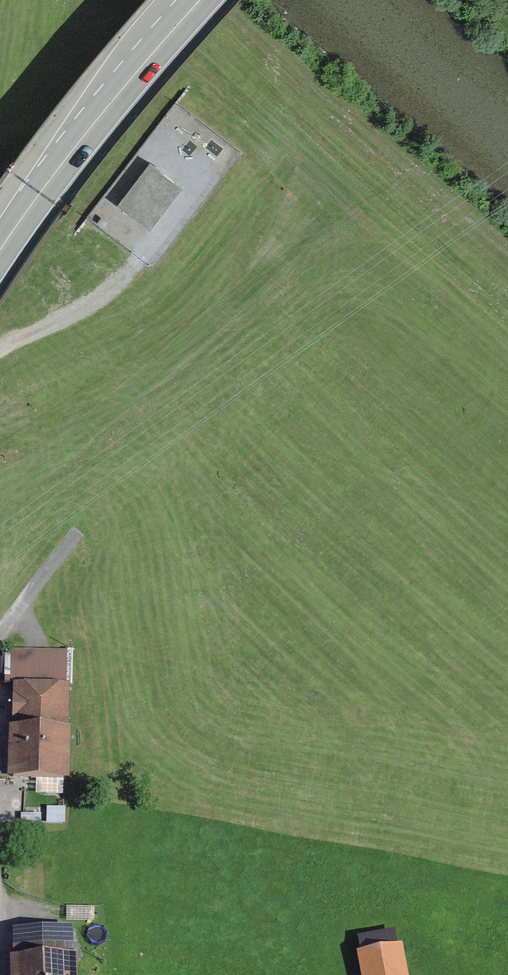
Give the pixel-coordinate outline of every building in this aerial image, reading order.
[(183,184),(149,158),(116,201),(151,227),(183,184)] [(72,645),(9,649),(17,792),(80,789),(72,645)] [(20,935),(22,974),(81,974),(79,933),(20,935)] [(364,955),(368,974),(417,974),(410,944),(364,955)]
